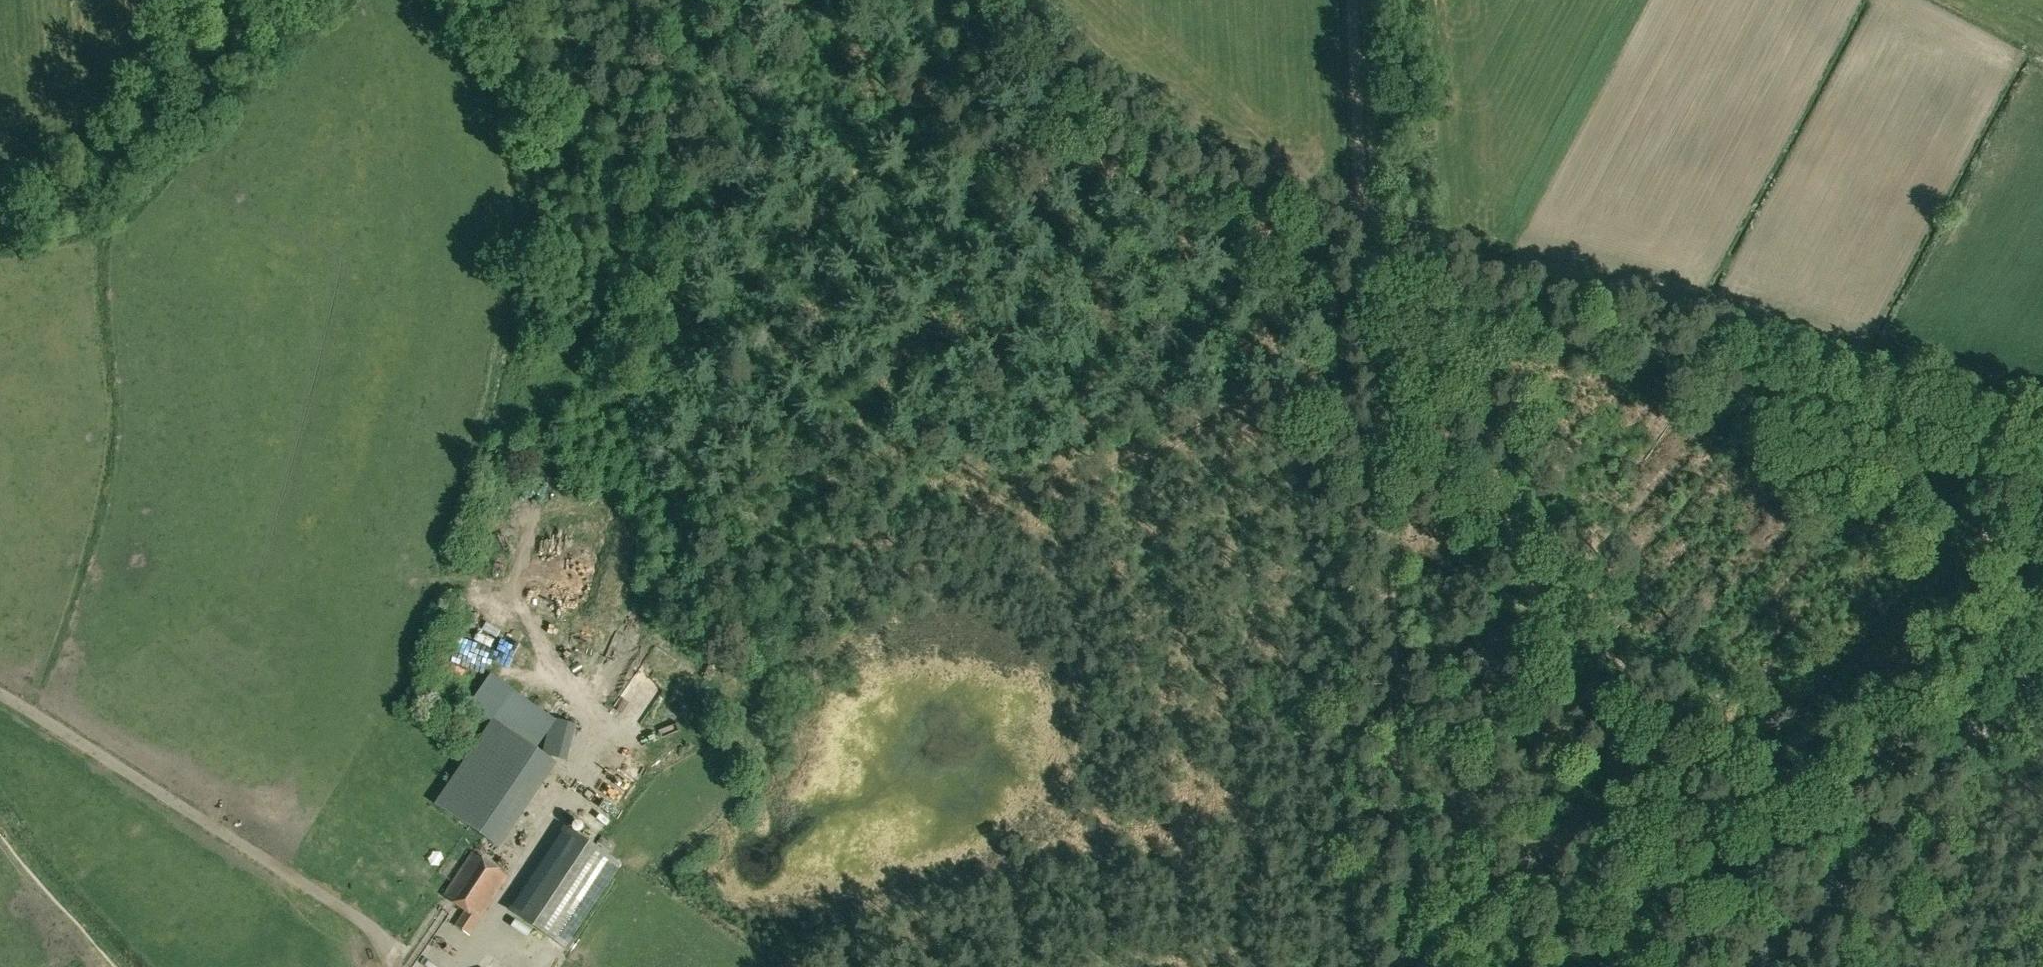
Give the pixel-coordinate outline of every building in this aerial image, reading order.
[(654,684),(668,657),(651,649),(638,676),(654,684)] [(580,753),(586,720),(558,716),(553,749),(580,753)] [(433,807),(497,851),(554,769),(490,725),(433,807)] [(565,946),(621,862),(569,828),(514,912),(565,946)] [(466,908),(455,925),(470,935),(510,875),(472,850),(443,895),(466,908)]
